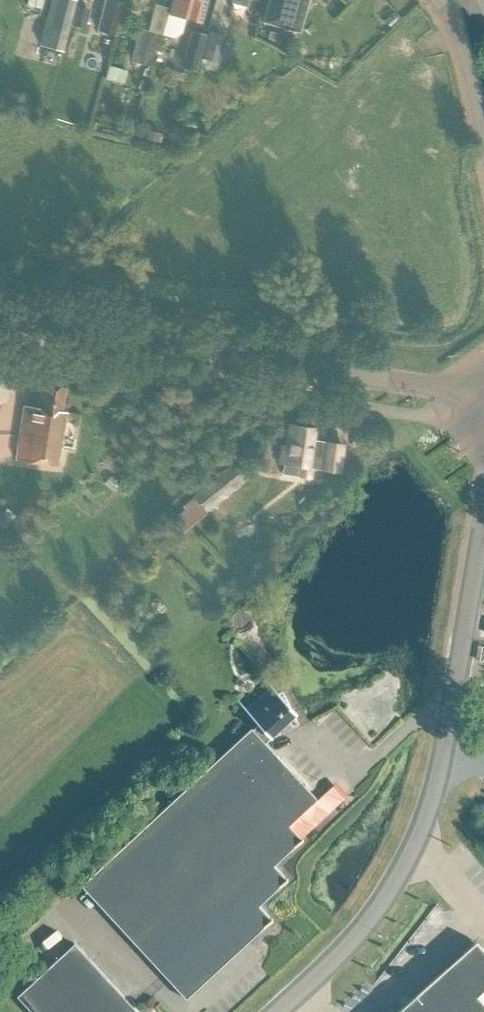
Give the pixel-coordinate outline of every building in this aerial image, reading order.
[(39,9),(42,0),(26,0),(25,5),(39,9)] [(67,22),(74,0),(50,0),(46,16),(38,44),(60,50),(67,22)] [(121,1),(117,0),(103,0),(95,28),(112,33),(121,1)] [(167,12),(196,20),(201,0),(171,0),(167,12)] [(261,20),(298,30),(306,0),(266,0),(261,20)] [(89,7),(74,3),(70,23),(84,26),(89,7)] [(150,65),(166,7),(153,3),(146,29),(138,27),(128,59),(150,65)] [(196,70),(199,57),(206,33),(189,29),(179,66),(196,70)] [(218,61),(225,35),(206,30),(206,33),(199,57),(218,61)] [(279,35),(268,32),(266,39),(277,42),(279,35)] [(105,76),(123,82),(127,68),(109,62),(105,76)] [(159,134),(148,131),(145,140),(157,143),(159,134)] [(59,410),(62,386),(37,382),(33,406),(22,404),(13,458),(55,464),(59,443),(64,410),(59,410)] [(337,471),(341,443),(311,438),(313,427),(287,423),(284,444),(280,444),(278,461),(295,464),(294,474),(308,476),(310,466),(337,471)] [(249,477),(235,459),(190,493),(204,511),(249,477)] [(243,539),(264,526),(258,514),(236,526),(243,539)] [(278,692),(261,674),(260,675),(272,687),(248,710),(236,697),(235,698),(258,722),(253,728),(251,726),(82,884),(187,998),(248,940),(249,941),(273,919),(271,918),(259,905),(264,900),(288,879),(286,878),(274,864),(279,860),(303,838),(302,837),(348,794),(336,781),(318,798),(266,742),(298,713),(290,705),(282,690),(278,692)] [(477,940),(396,1011),(483,1011),(483,948),(477,940)] [(75,942),(17,995),(33,1011),(139,1011),(75,942)]
